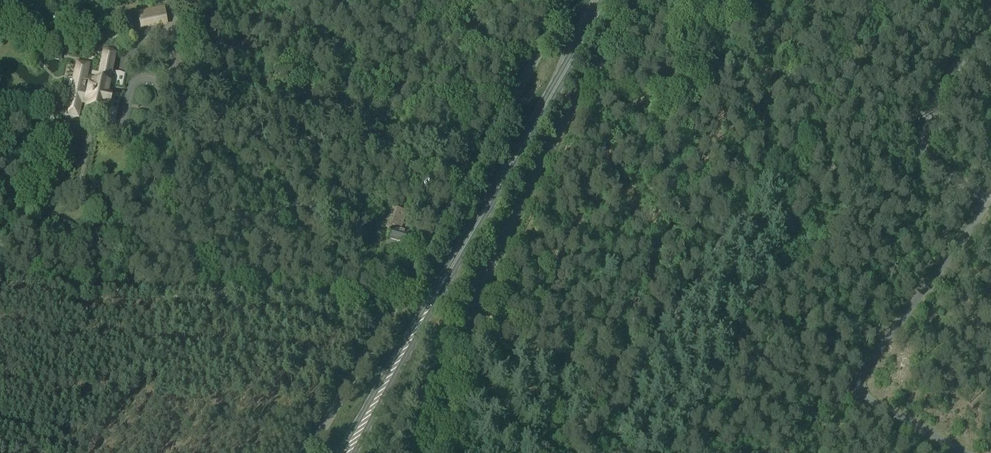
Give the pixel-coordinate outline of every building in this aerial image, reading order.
[(167,8),(141,12),(145,29),(170,24),(167,8)] [(86,32),(85,40),(92,41),(93,33),(86,32)] [(77,63),(67,115),(77,117),(80,102),(87,104),(87,107),(103,110),(104,106),(108,106),(110,95),(106,94),(108,84),(122,87),(124,74),(111,71),(114,54),(112,52),(108,51),(104,53),(98,82),(85,80),(88,65),(77,63)] [(391,229),(386,245),(397,249),(398,245),(405,247),(409,235),(396,231),(397,227),(402,229),(404,221),(403,220),(405,213),(391,208),(386,224),(391,225),(389,229),(391,229)]
